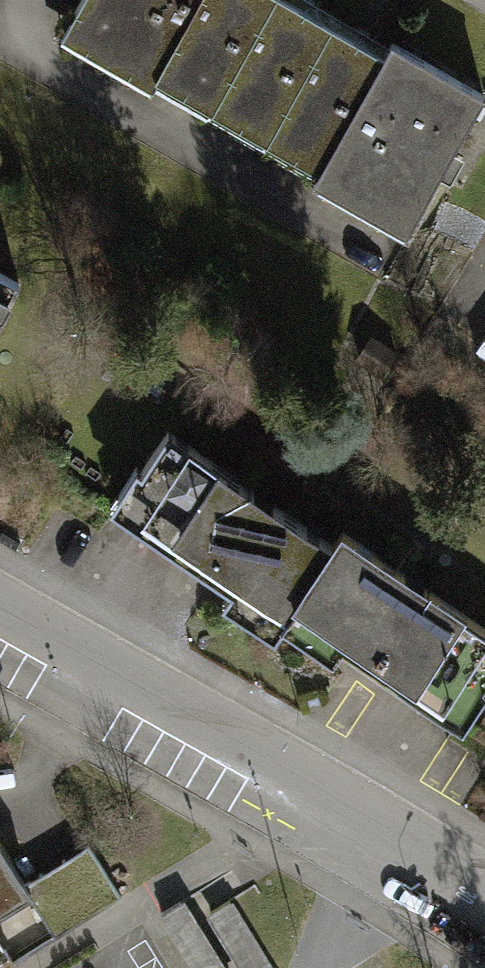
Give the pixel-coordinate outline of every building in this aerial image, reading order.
[(166,59),(200,0),(80,0),(74,11),(72,14),(162,66),(166,59)] [(221,92),(272,0),(200,0),(166,59),(221,92)] [(275,123),(332,26),(306,11),(288,0),(272,0),(221,92),(275,123)] [(72,14),(74,11),(68,7),(53,35),(149,89),(151,86),(162,66),(72,14)] [(275,123),(330,155),(386,57),(354,39),(332,26),(275,123)] [(394,43),(386,57),(330,155),(326,161),(414,212),(416,208),(446,157),(482,95),(394,43)] [(162,66),(151,86),(206,118),(221,92),(166,59),(162,66)] [(221,92),(206,118),(260,149),(275,123),(221,92)] [(275,123),(260,149),(315,180),(326,161),(330,155),(275,123)] [(326,161),(315,180),(313,184),(409,239),(421,211),(416,208),(414,212),(326,161)] [(19,283),(0,273),(0,318),(19,283)] [(292,609),(336,544),(169,431),(142,471),(150,477),(124,514),(192,561),(230,587),(283,623),(292,609)] [(124,514),(150,477),(142,471),(137,468),(110,505),(124,514)] [(292,609),(343,644),(381,670),(450,717),(475,681),(483,686),(484,683),(484,628),(344,532),(336,544),(292,609)] [(272,636),(283,623),(230,587),(223,600),(272,636)] [(292,609),(283,623),(333,657),(343,644),(292,609)] [(450,717),(463,726),(484,693),(484,688),(483,686),(475,681),(450,717)] [(30,895),(32,893),(26,883),(0,840),(0,913),(30,895)] [(89,844),(26,883),(32,893),(30,895),(56,937),(121,897),(89,844)] [(245,967),(271,967),(230,900),(210,911),(245,967)] [(161,913),(195,967),(222,967),(180,901),(161,913)]
